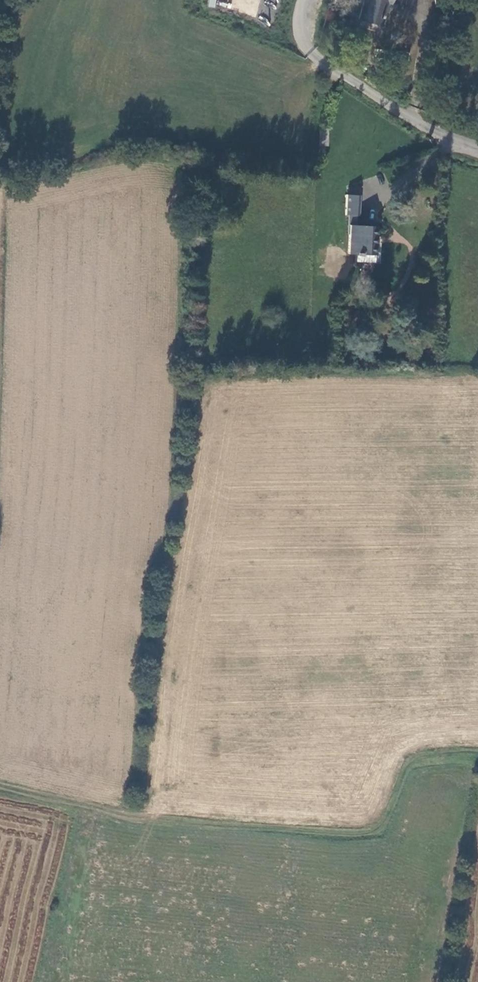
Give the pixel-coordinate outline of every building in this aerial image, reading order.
[(352,14),(360,16),(358,22),(377,27),(383,3),(391,5),(392,0),(356,0),(352,14)] [(327,128),(318,127),(317,146),(325,146),(327,128)] [(375,257),(377,227),(356,226),(356,217),(358,217),(360,196),(347,195),(346,216),(349,216),(349,236),(348,255),(375,257)]
